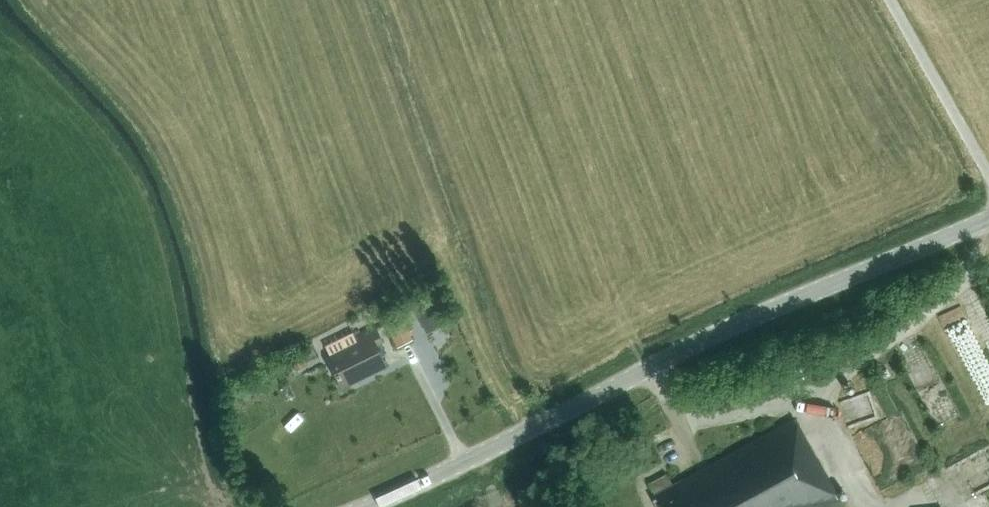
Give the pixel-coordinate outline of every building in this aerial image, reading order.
[(435,280),(427,284),(431,292),(439,288),(435,280)] [(398,349),(414,341),(401,315),(385,323),(398,349)] [(361,344),(329,359),(343,388),(362,378),(361,377),(368,373),(370,375),(386,366),(376,344),(382,341),(375,327),(357,336),(361,344)] [(305,359),(293,365),(296,371),(308,365),(305,359)] [(838,499),(794,419),(672,486),(666,474),(649,484),(656,496),(652,497),(658,506),(842,506),(838,499)]
